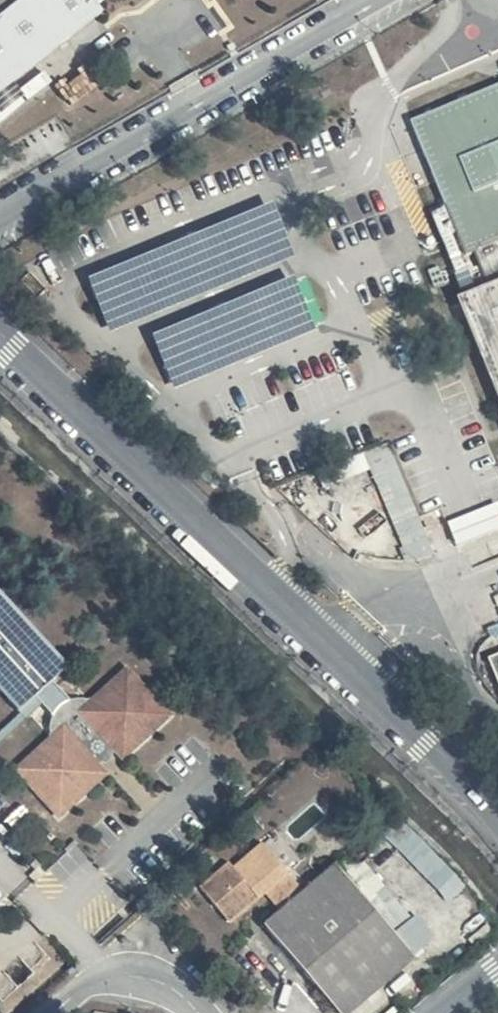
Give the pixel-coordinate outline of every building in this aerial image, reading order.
[(96,24),(90,17),(113,0),(0,0),(0,98),(96,24)] [(413,123),(485,290),(456,305),(497,405),(497,87),(413,123)] [(299,275),(153,329),(173,384),(320,331),(299,275)] [(365,452),(411,559),(436,548),(390,441),(365,452)] [(0,595),(0,690),(21,712),(33,719),(48,737),(11,771),(58,820),(172,715),(129,671),(87,699),(74,703),(54,686),(69,671),(0,595)] [(450,898),(468,881),(402,815),(385,832),(450,898)] [(288,878),(257,842),(231,867),(234,870),(207,895),(234,926),(288,878)] [(334,870),(264,933),(332,1012),(360,1012),(416,965),(334,870)]
